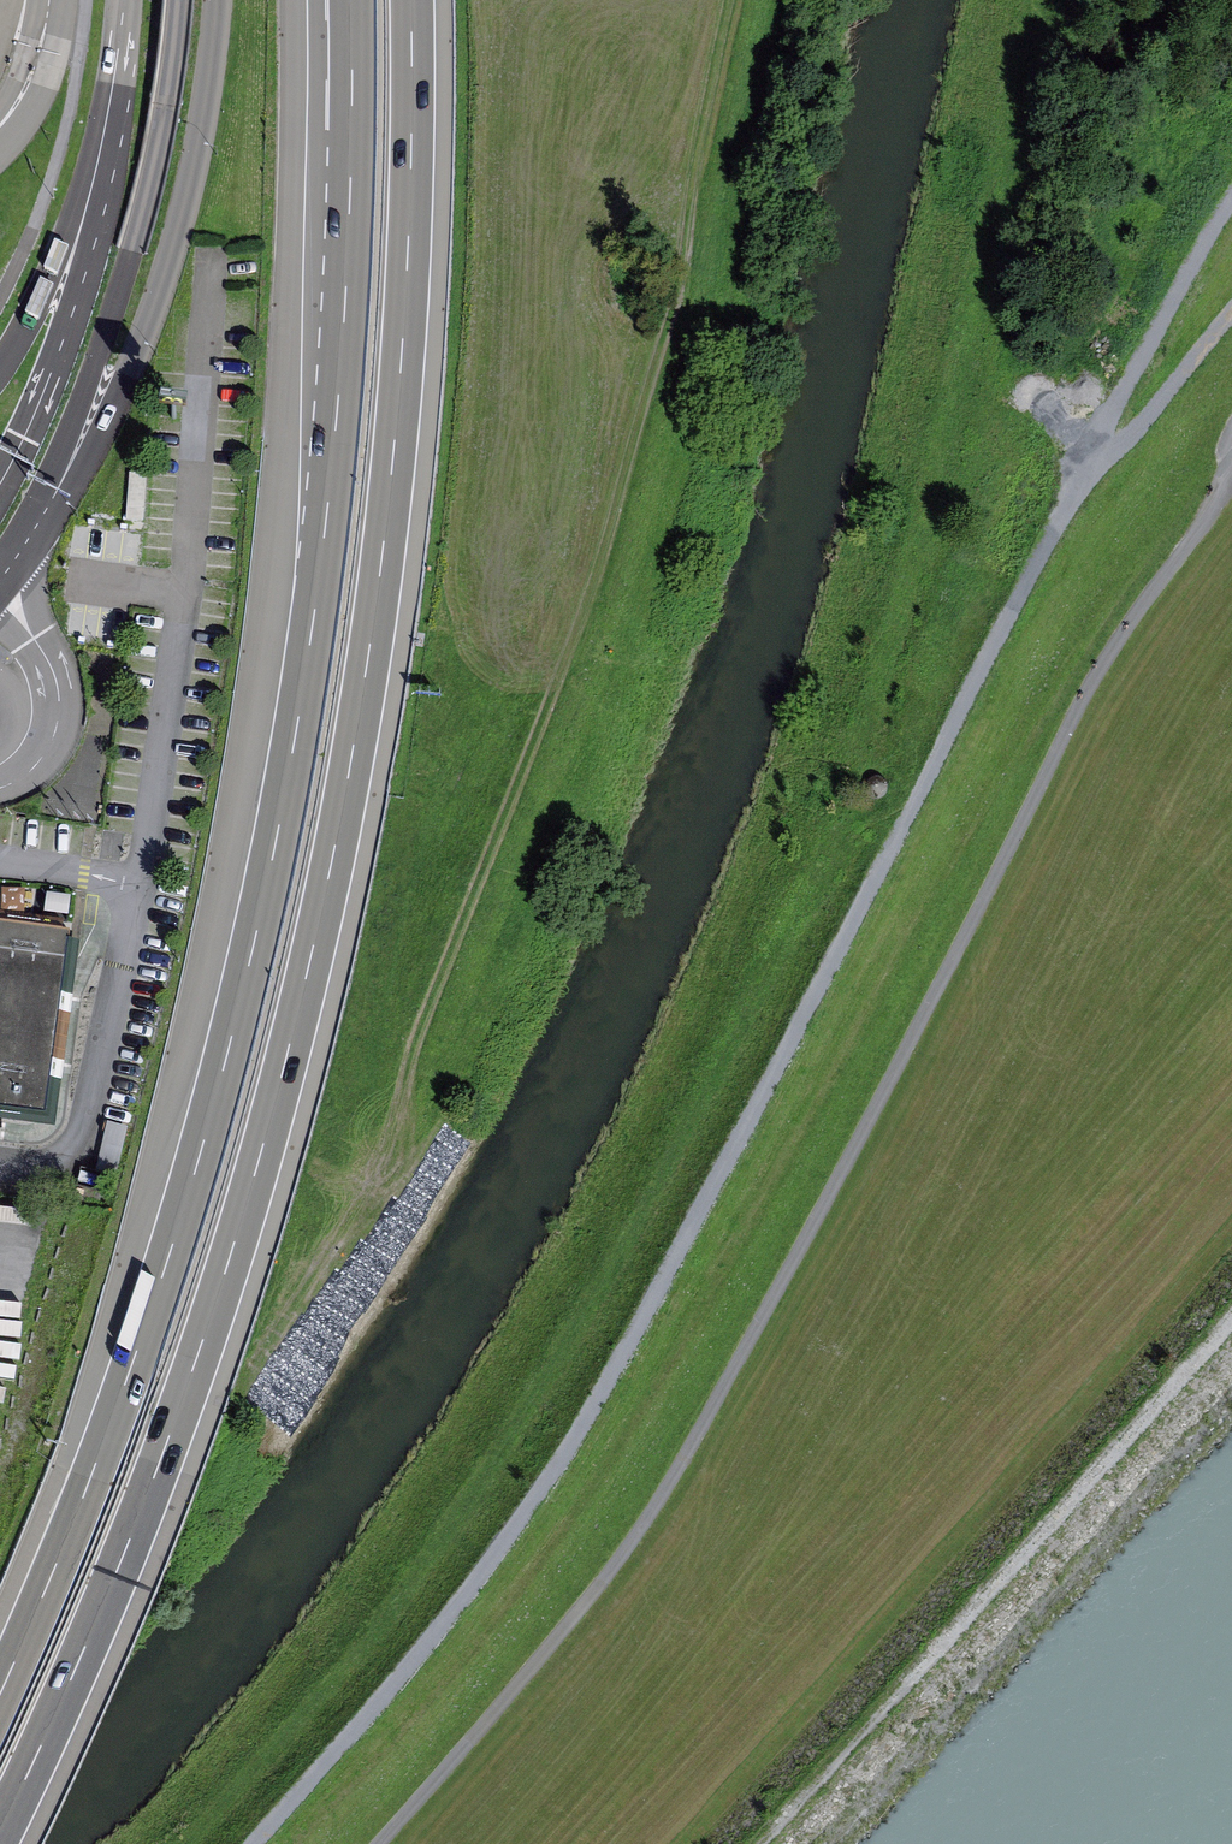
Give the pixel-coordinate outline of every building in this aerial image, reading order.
[(870,789),(872,793),(876,797),(880,799),(886,799),(890,797),(894,793),(895,788),(895,784),(892,780),(889,777),(885,775),(880,775),(876,777),(872,780),(871,784),(870,789)] [(61,1126),(86,939),(78,938),(80,920),(0,910),(0,1118),(61,1126)]
